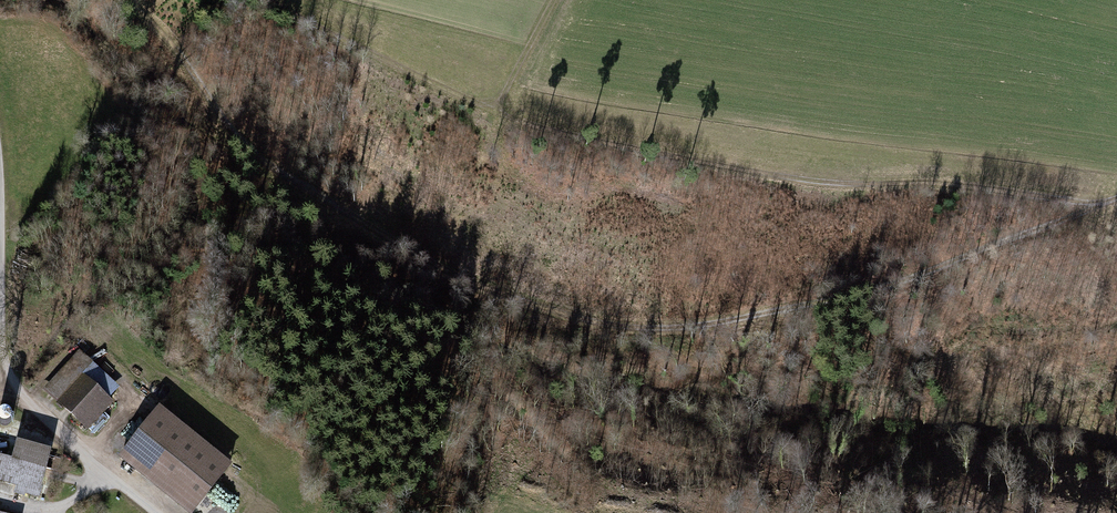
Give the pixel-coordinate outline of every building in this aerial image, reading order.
[(69,363),(43,391),(87,432),(106,411),(110,415),(117,407),(110,401),(120,389),(93,364),(82,376),(69,363)] [(118,459),(187,512),(195,512),(231,468),(157,410),(118,459)] [(16,486),(14,493),(38,500),(51,451),(17,442),(16,447),(0,443),(0,481),(16,486)]
